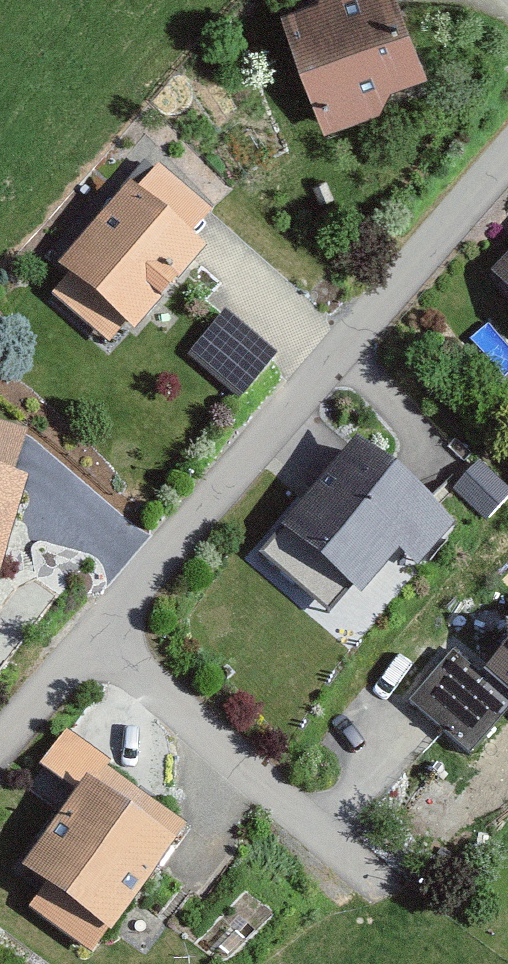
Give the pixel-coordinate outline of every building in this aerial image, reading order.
[(407,0),(329,0),(327,4),(290,17),(334,137),(390,116),(384,99),(437,80),(407,0)] [(144,203),(133,193),(63,275),(73,284),(55,304),(112,353),(131,330),(145,342),(216,259),(200,245),(220,222),(167,177),(144,203)] [(498,281),(507,292),(507,272),(498,281)] [(192,348),(244,402),(282,365),(230,312),(192,348)] [(35,490),(17,485),(30,439),(0,430),(0,609),(35,490)] [(459,531),(364,451),(291,537),(370,603),(406,560),(423,574),(459,531)] [(479,470),(456,495),(490,526),(507,506),(507,497),(479,470)] [(487,693),(453,664),(415,708),(449,737),(487,693)] [(109,776),(32,880),(51,894),(34,919),(95,963),(97,963),(114,941),(120,945),(185,857),(179,852),(191,836),(109,776)]
